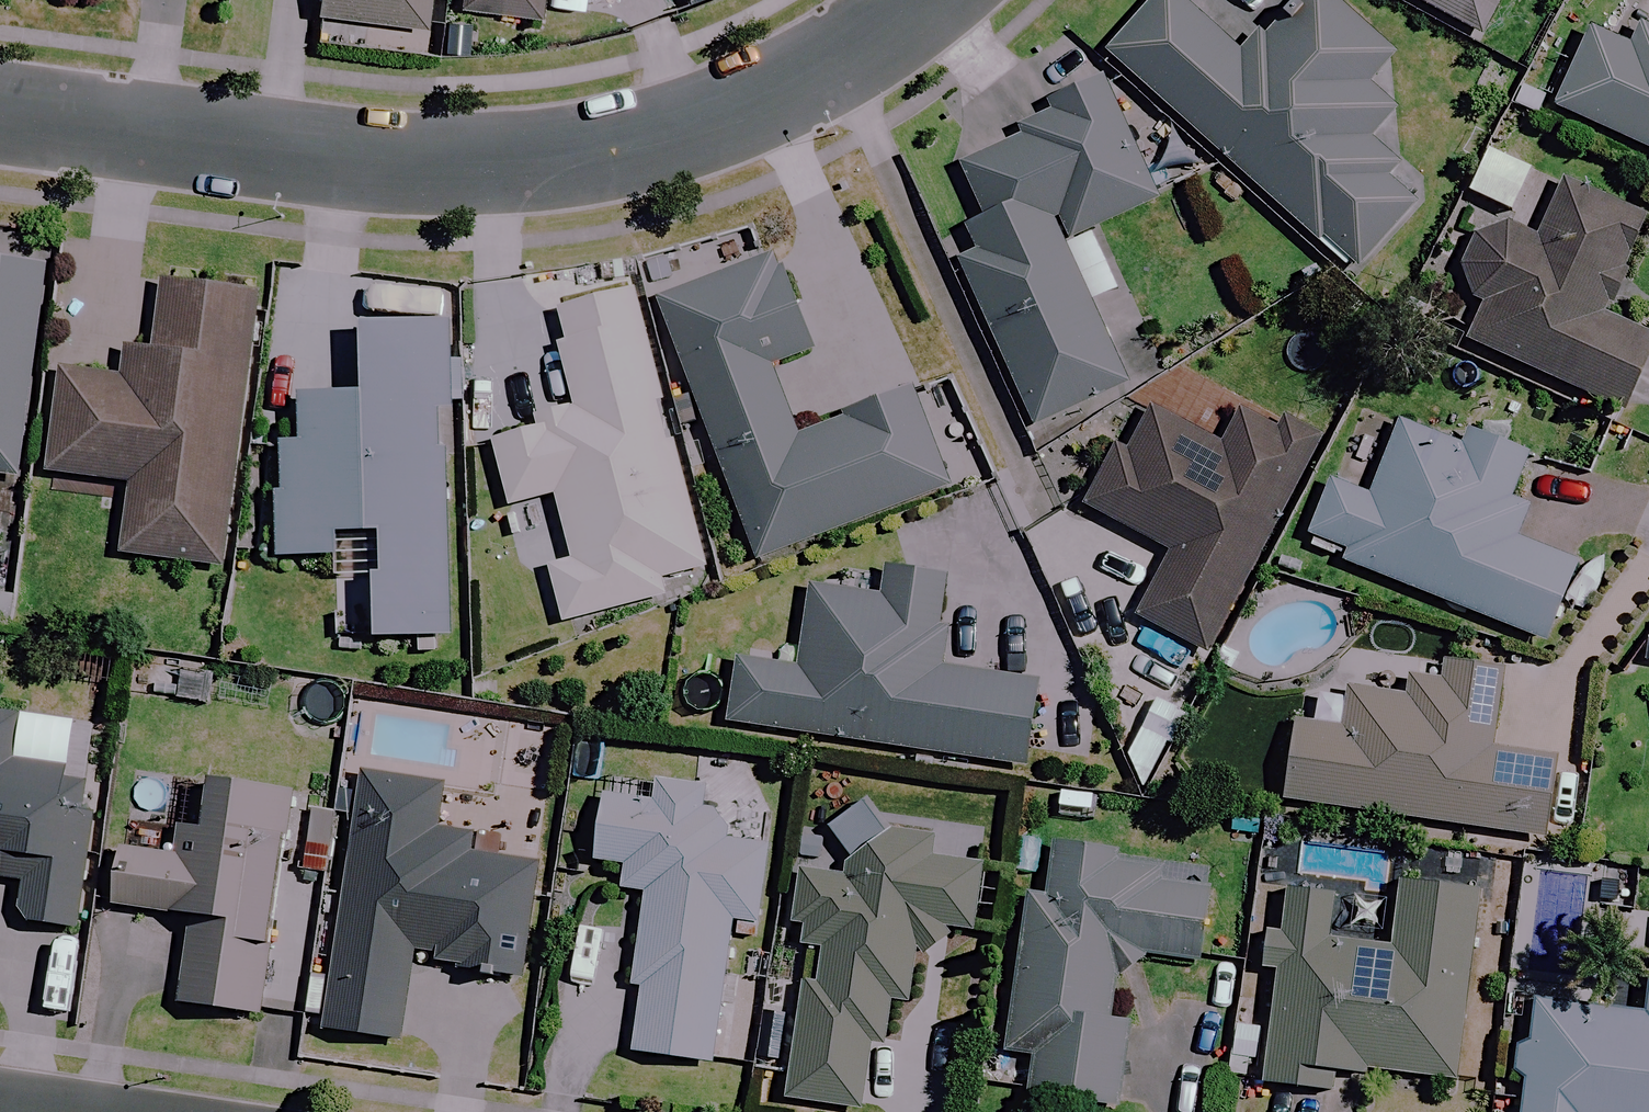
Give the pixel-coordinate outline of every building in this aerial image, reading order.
[(316,19),(424,32),(428,0),(319,0),(316,19)] [(459,10),(544,21),(547,0),(460,0),(459,10)] [(1174,0),(1146,0),(1099,54),(1350,275),(1411,206),(1375,174),(1388,159),(1361,136),(1387,106),(1361,83),(1385,57),(1321,0),(1282,0),(1260,25),(1234,53),(1174,0)] [(1476,36),(1495,0),(1409,0),(1476,36)] [(1602,35),(1588,28),(1551,108),(1648,153),(1648,23),(1615,7),(1602,35)] [(1155,202),(1100,67),(1036,93),(1042,109),(1005,123),(1010,135),(950,158),(977,225),(941,240),(1017,429),(1123,387),(1092,309),(1087,311),(1058,240),(1074,234),(1155,202)] [(1605,298),(1640,219),(1535,173),(1511,227),(1497,221),(1462,300),(1477,306),(1460,343),(1619,412),(1648,343),(1648,339),(1622,327),(1630,310),(1605,298)] [(806,350),(768,251),(649,296),(748,561),(943,487),(906,388),(791,431),(766,365),(806,350)] [(14,480),(36,267),(0,264),(0,478),(14,480)] [(247,295),(153,285),(146,350),(116,347),(113,379),(52,373),(42,474),(121,482),(113,557),(220,567),(247,295)] [(700,569),(626,291),(543,313),(571,418),(482,442),(500,508),(551,494),(569,560),(537,569),(552,626),(663,596),(658,580),(700,569)] [(438,324),(348,326),(350,394),(281,396),(282,443),(270,444),(272,560),(326,559),(326,580),(359,579),(360,639),(439,637),(434,409),(440,408),(438,324)] [(1309,449),(1231,407),(1211,445),(1135,405),(1080,508),(1162,552),(1127,616),(1200,654),(1309,449)] [(1458,443),(1412,424),(1395,467),(1376,460),(1362,495),(1328,481),(1301,549),(1540,645),(1573,562),(1508,536),(1521,504),(1506,498),(1523,456),(1462,432),(1458,443)] [(944,668),(926,532),(763,598),(789,661),(733,654),(724,725),(1019,764),(1030,680),(944,668)] [(1495,668),(1438,661),(1435,683),(1396,678),(1394,696),(1339,689),(1334,728),(1282,721),(1272,802),(1543,837),(1553,757),(1485,749),(1495,668)] [(0,707),(0,889),(12,889),(10,923),(77,927),(87,769),(11,764),(14,708),(0,707)] [(439,787),(352,773),(313,1029),(394,1042),(406,962),(516,979),(534,863),(476,855),(479,838),(432,831),(439,787)] [(190,918),(181,1007),(259,1015),(282,791),(185,781),(177,860),(110,853),(104,910),(190,918)] [(683,805),(590,796),(583,861),(616,864),(612,890),(639,893),(623,1054),(708,1062),(720,936),(750,939),(764,799),(684,791),(683,805)] [(947,924),(968,927),(977,867),(925,860),(929,837),(886,831),(846,852),(842,878),(795,871),(784,944),(817,949),(812,983),(798,981),(780,1100),(857,1111),(867,1045),(879,1047),(885,1002),(905,1005),(912,955),(913,949),(942,953),(947,924)] [(1157,863),(1026,843),(988,1088),(1107,1107),(1121,1022),(1105,1019),(1111,978),(1146,956),(1192,963),(1204,888),(1155,880),(1157,863)] [(1472,889),(1386,883),(1382,947),(1322,943),(1326,889),(1256,884),(1250,969),(1264,970),(1255,1088),(1312,1092),(1314,1070),(1458,1081),(1472,889)] [(1645,951),(1641,1013),(1518,1005),(1511,1111),(1648,1111),(1648,952),(1645,951)]
